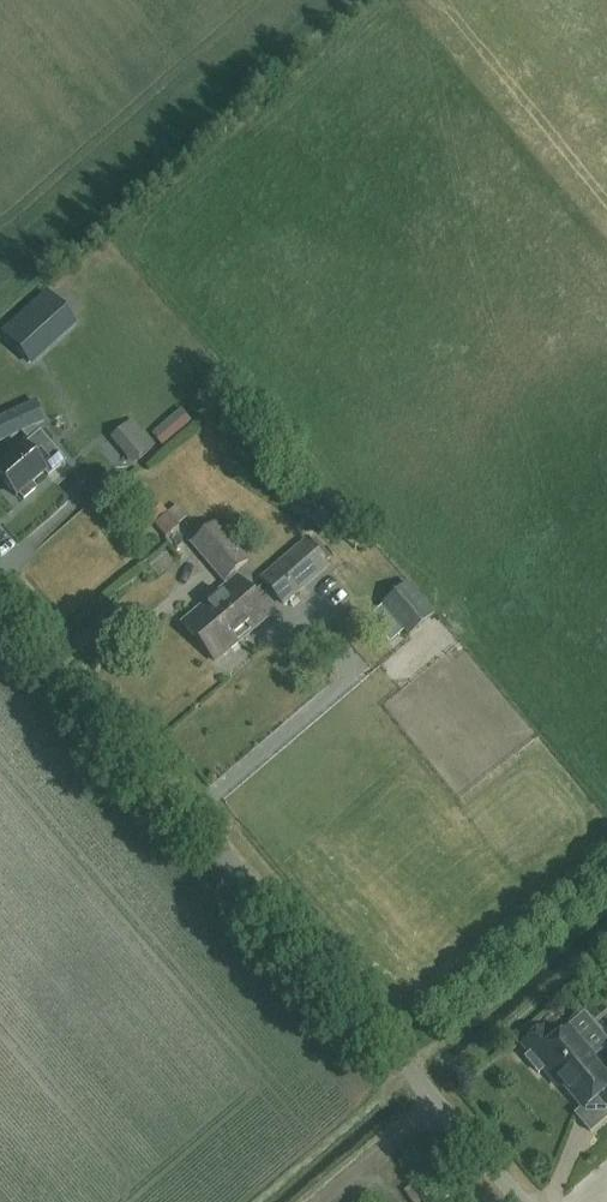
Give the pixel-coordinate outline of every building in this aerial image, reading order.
[(49,294),(4,335),(28,362),(73,321),(49,294)] [(67,461),(43,432),(27,446),(27,445),(0,468),(0,473),(19,496),(48,471),(51,475),(67,461)] [(187,518),(176,506),(167,514),(160,504),(153,510),(153,509),(149,512),(150,513),(147,515),(166,538),(178,527),(177,526),(187,518)] [(202,640),(254,595),(234,574),(250,559),(218,522),(196,541),(230,582),(185,620),(202,640)] [(285,605),(332,565),(330,562),(337,557),(317,534),(311,539),(309,537),(281,561),(266,574),(262,577),(285,605)] [(409,582),(382,605),(409,637),(436,614),(409,582)] [(254,595),(202,640),(219,659),(271,614),(254,595)] [(595,1056),(569,1026),(553,1040),(542,1027),(522,1045),(530,1053),(525,1057),(538,1073),(543,1069),(550,1077),(554,1074),(583,1109),(597,1098),(606,1110),(606,1078),(591,1059),(595,1056)]
